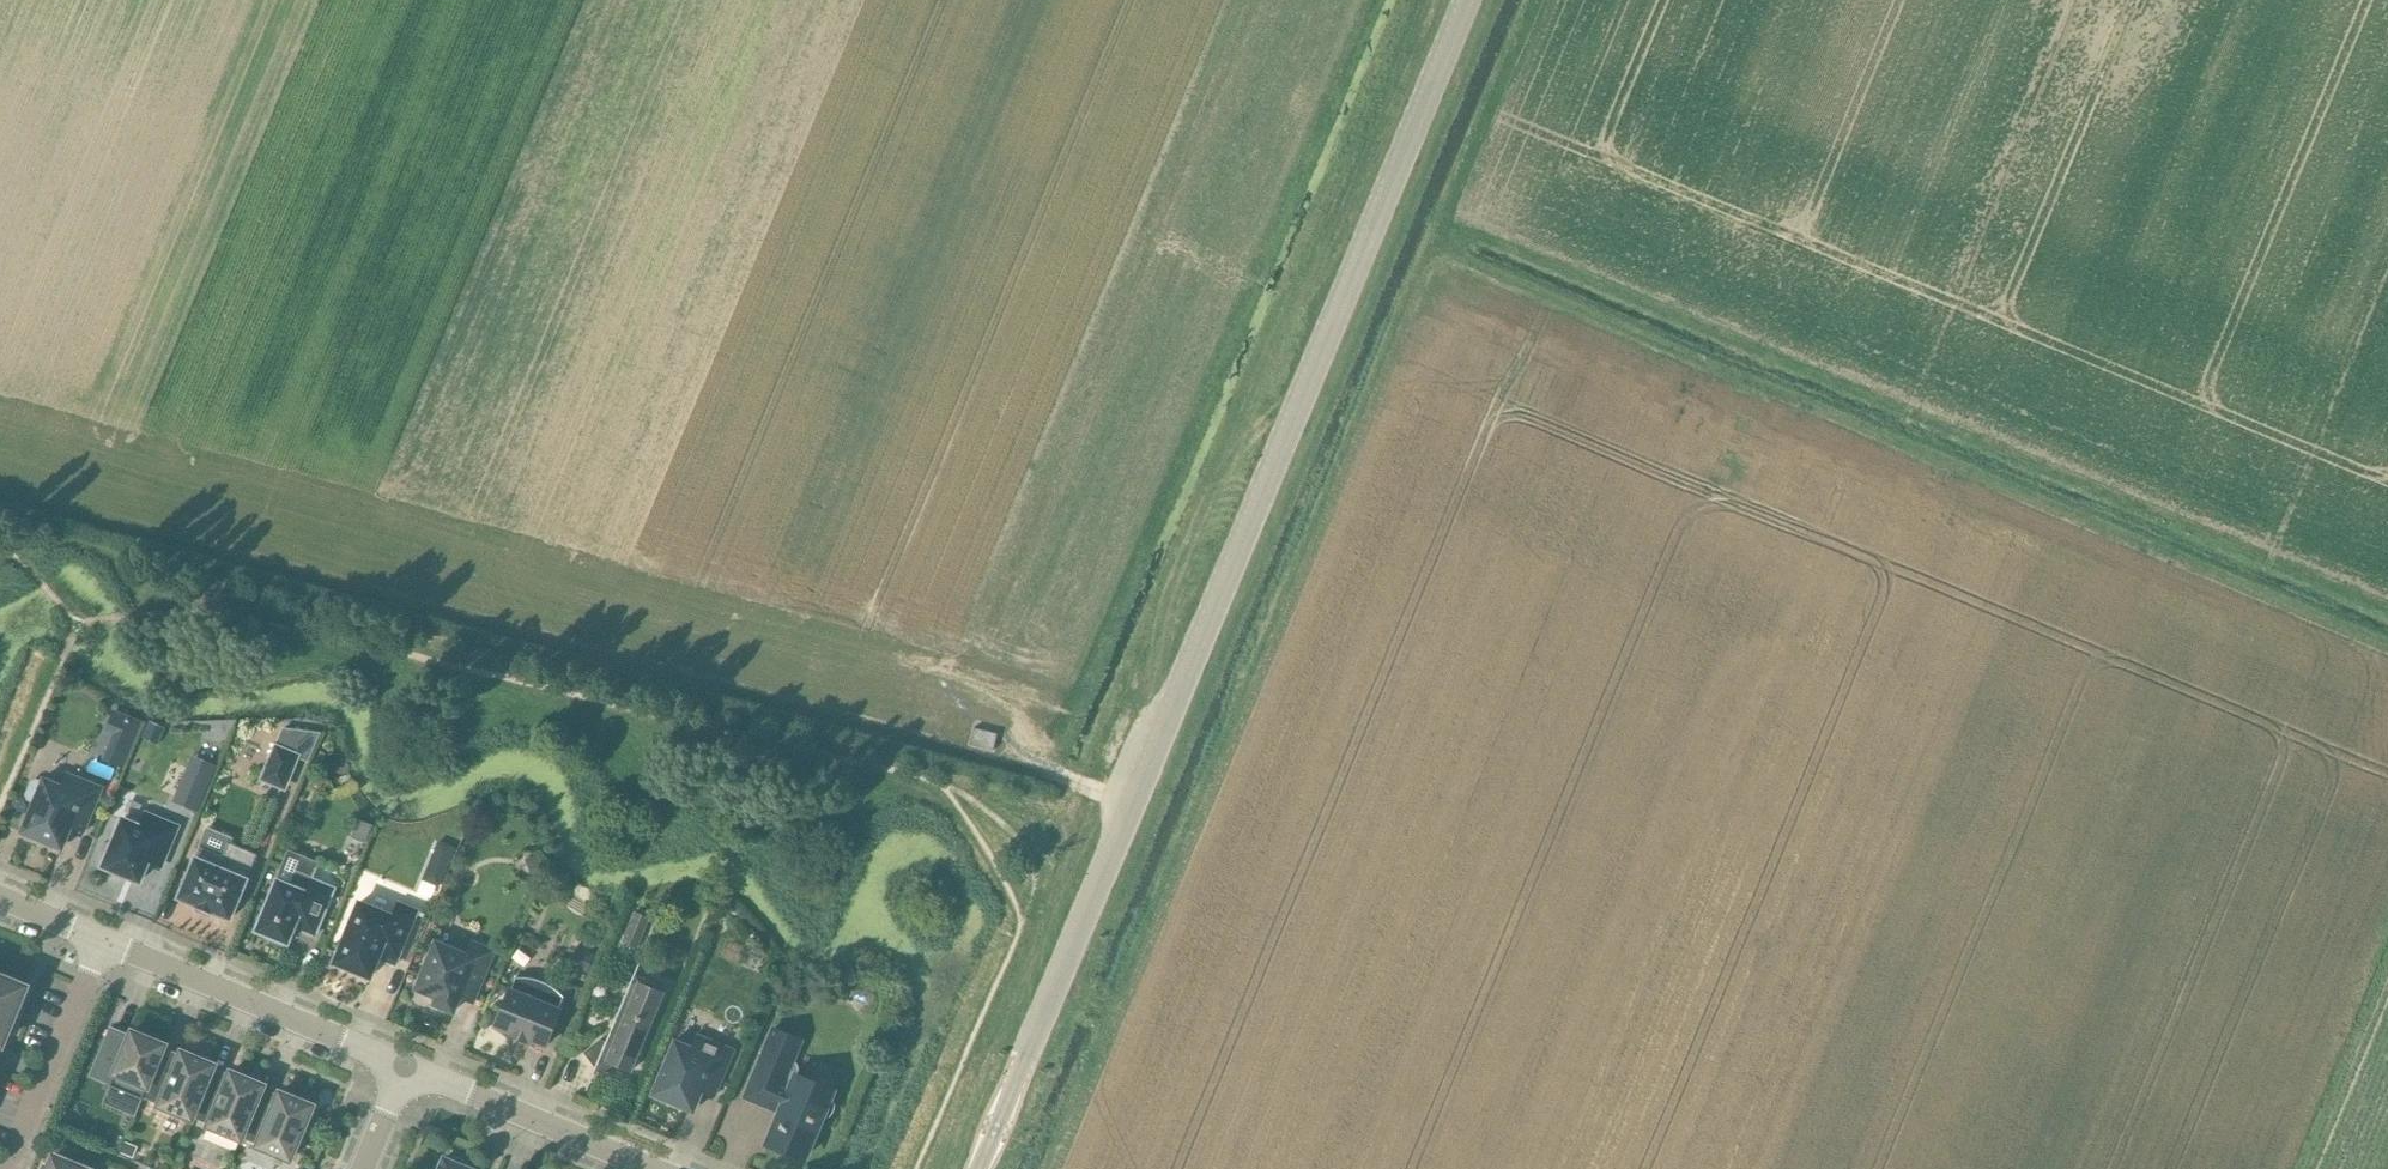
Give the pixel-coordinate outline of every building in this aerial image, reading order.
[(149,720),(142,736),(157,744),(165,728),(149,720)] [(973,728),(969,744),(992,750),(997,733),(973,728)] [(113,734),(102,760),(123,769),(134,742),(113,734)] [(285,792),(300,754),(273,743),(257,781),(285,792)] [(191,756),(171,802),(195,812),(215,766),(191,756)] [(102,788),(65,773),(60,785),(43,778),(42,781),(41,781),(36,779),(31,781),(25,794),(28,799),(33,801),(32,802),(33,802),(21,832),(59,848),(63,846),(66,838),(64,833),(65,832),(64,832),(66,828),(69,829),(70,827),(83,832),(102,788)] [(177,827),(145,814),(140,826),(122,819),(120,824),(118,823),(112,836),(115,837),(103,866),(108,868),(107,871),(120,876),(121,873),(139,881),(147,861),(160,866),(177,827)] [(200,846),(178,897),(197,905),(197,906),(211,911),(230,919),(257,854),(234,845),(235,843),(231,842),(233,837),(205,826),(197,845),(200,846)] [(353,829),(343,852),(360,859),(369,836),(353,829)] [(437,841),(428,863),(446,870),(454,848),(437,841)] [(537,854),(525,859),(530,873),(543,868),(537,854)] [(333,888),(297,873),(291,886),(276,880),(256,930),(271,936),(270,940),(282,945),(283,941),(287,943),(294,924),(301,927),(300,929),(314,935),(333,888)] [(393,917),(359,903),(334,962),(370,977),(380,951),(396,958),(416,912),(398,904),(393,917)] [(637,945),(649,918),(634,912),(623,940),(637,945)] [(472,1003),(494,951),(472,941),(466,955),(435,942),(416,988),(437,997),(434,1004),(453,1012),(459,997),(472,1003)] [(576,947),(569,965),(588,972),(595,954),(576,947)] [(601,1039),(583,1052),(600,1074),(614,1064),(630,1071),(663,992),(639,981),(635,973),(634,973),(632,978),(612,1024),(605,1042),(601,1040),(601,1039)] [(25,986),(0,976),(0,1043),(1,1043),(7,1030),(4,1029),(12,1008),(15,1010),(25,986)] [(509,989),(494,1025),(512,1032),(510,1035),(526,1042),(527,1038),(545,1046),(560,1010),(558,1009),(559,1006),(563,996),(553,987),(542,981),(529,977),(516,977),(511,987),(510,990),(509,989)] [(143,1095),(162,1050),(164,1044),(132,1031),(129,1036),(113,1029),(113,1028),(111,1028),(92,1075),(94,1076),(94,1075),(111,1082),(101,1103),(135,1117),(142,1098),(143,1095)] [(825,1118),(829,1116),(832,1113),(834,1108),(834,1104),(833,1099),(829,1097),(831,1092),(795,1077),(797,1072),(798,1068),(796,1063),(792,1061),(801,1041),(773,1029),(744,1097),(780,1112),(767,1142),(804,1158),(820,1118),(825,1118)] [(732,1050),(696,1035),(691,1048),(674,1041),(652,1094),(694,1112),(703,1092),(713,1097),(732,1050)] [(191,1119),(193,1115),(211,1070),(213,1065),(181,1051),(179,1056),(162,1050),(143,1095),(160,1102),(159,1105),(191,1119)] [(242,1136),(260,1091),(263,1085),(230,1072),(228,1077),(211,1070),(193,1115),(209,1122),(208,1126),(240,1139),(242,1136)] [(260,1091),(242,1136),(258,1143),(257,1146),(289,1160),(303,1128),(305,1129),(311,1115),(308,1114),(312,1106),(279,1092),(277,1097),(260,1091)] [(125,1142),(121,1153),(133,1157),(137,1146),(125,1142)] [(53,1154),(48,1165),(44,1164),(42,1168),(89,1168),(53,1154)] [(471,1166),(469,1163),(466,1160),(462,1158),(461,1158),(457,1157),(455,1156),(453,1156),(449,1157),(448,1160),(444,1158),(439,1168),(470,1168),(471,1166)]
